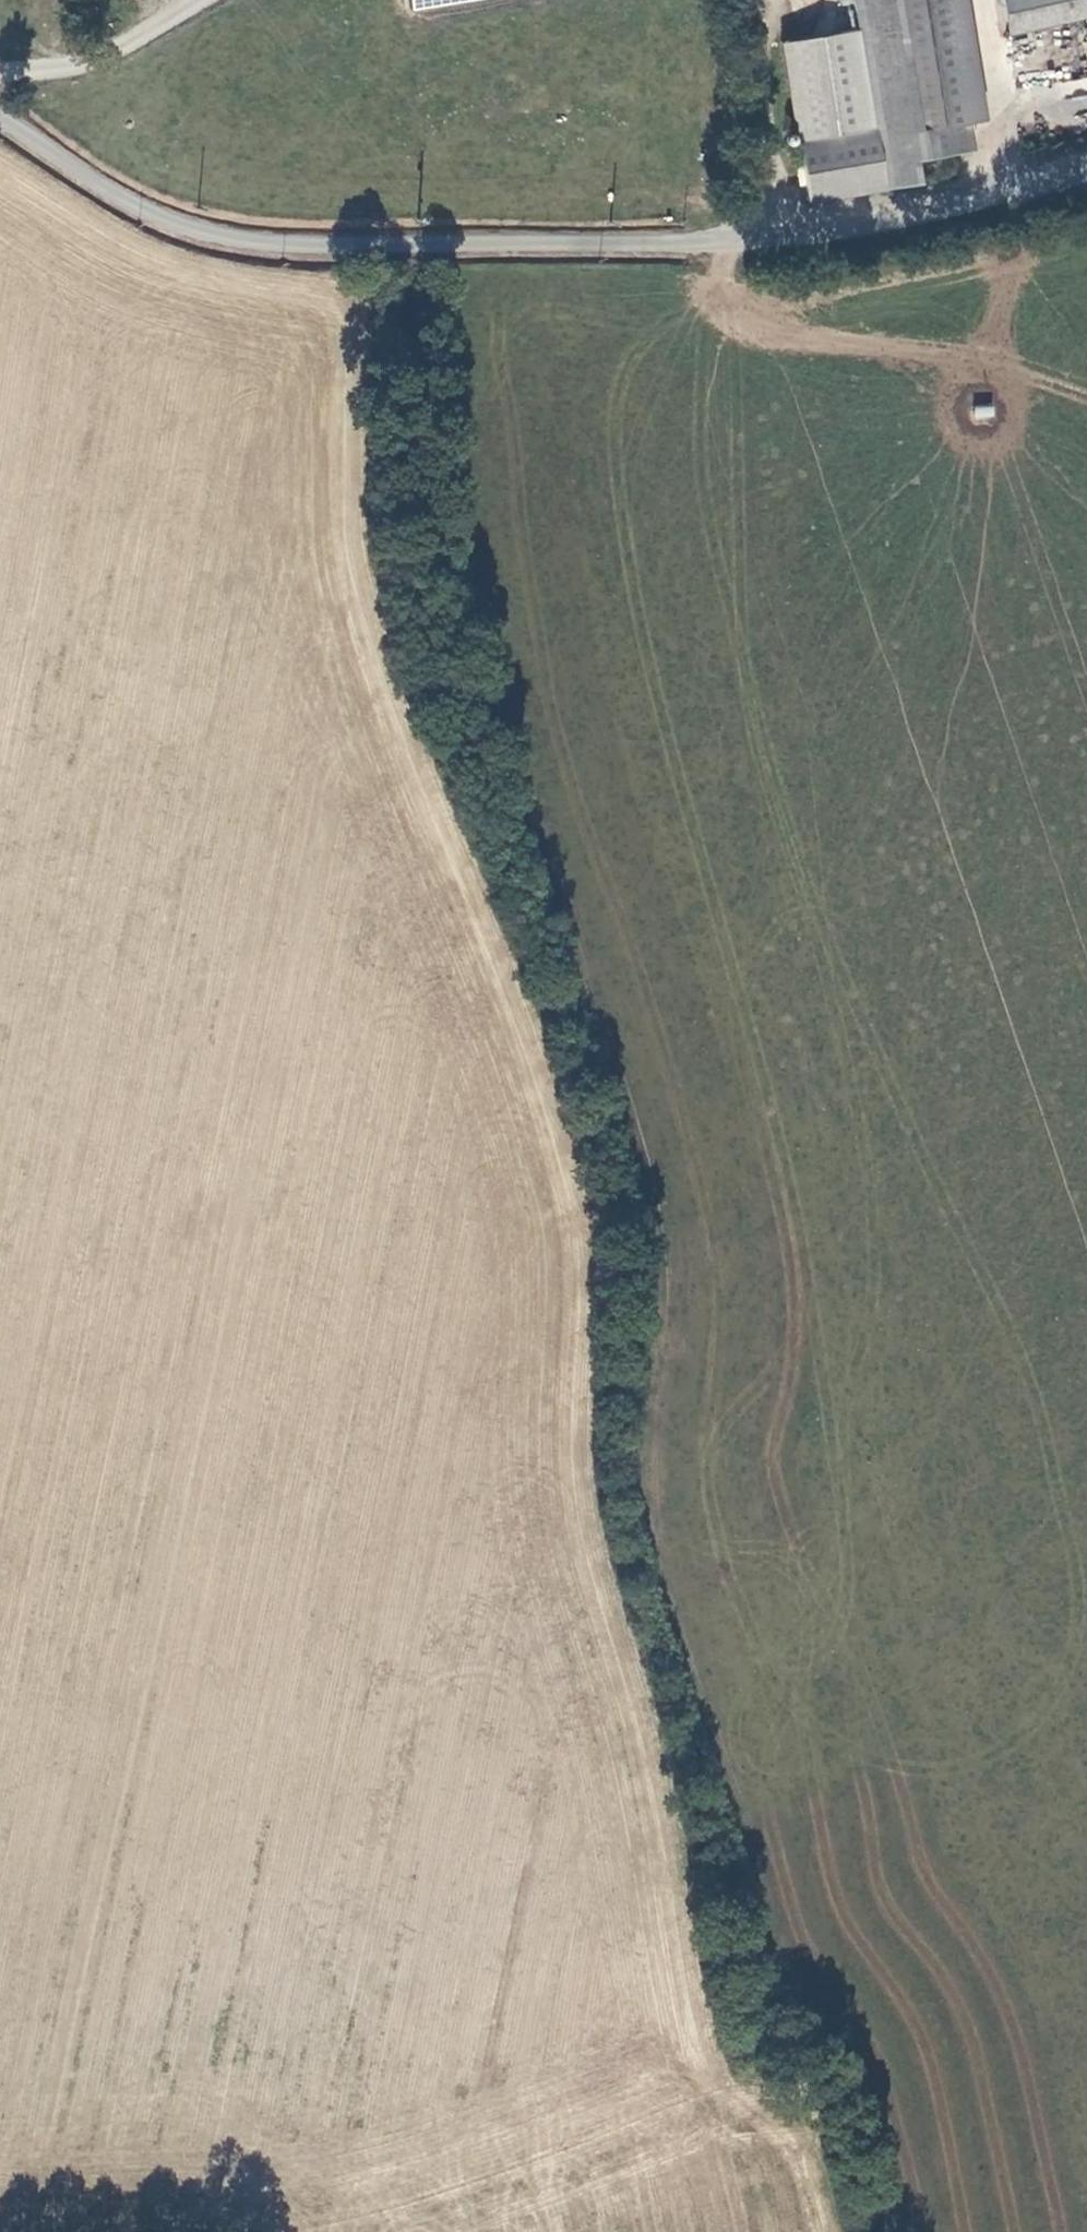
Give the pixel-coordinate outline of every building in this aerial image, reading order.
[(943,0),(858,0),(863,32),(786,45),(812,197),(920,179),(916,160),(976,150),(970,114),(962,115),(943,0)] [(962,115),(970,114),(979,113),(961,0),(943,0),(962,115)] [(1086,10),(1086,2),(1086,0),(1000,0),(1006,33),(1086,10)]
